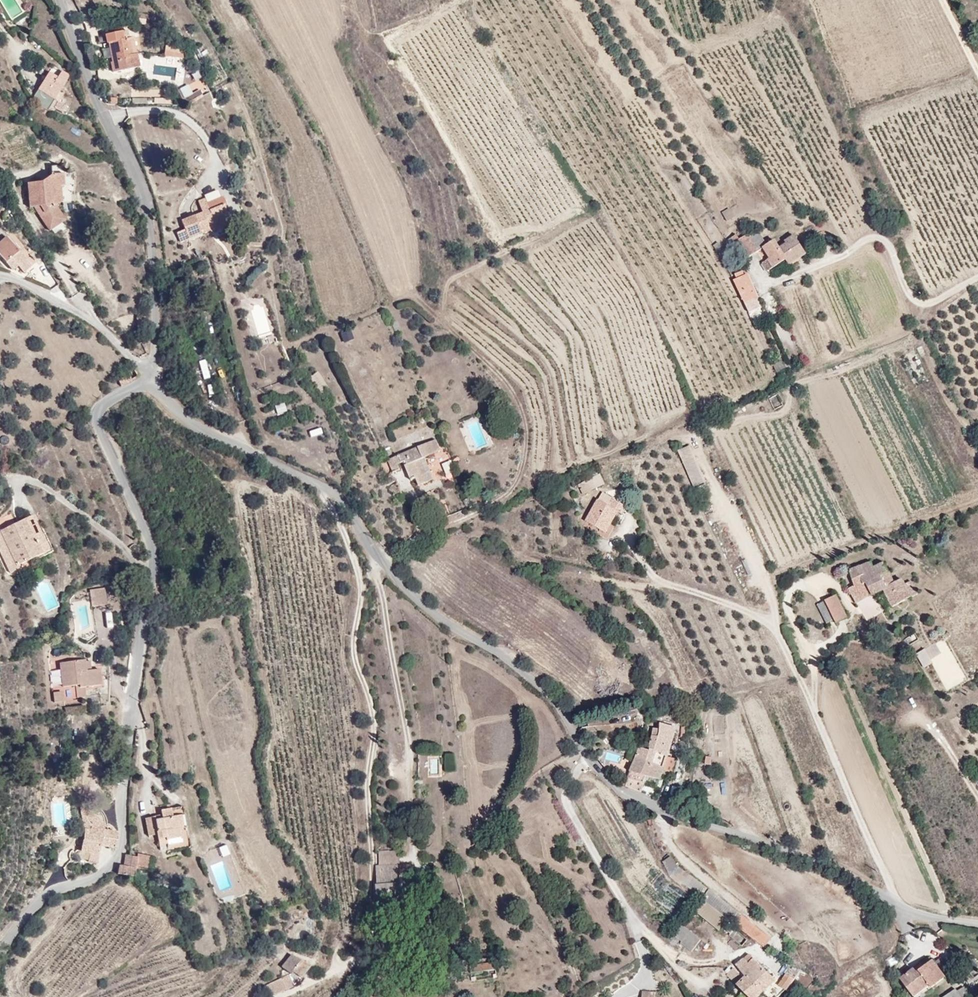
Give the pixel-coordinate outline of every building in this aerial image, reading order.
[(133,59),(122,30),(114,34),(111,26),(92,34),(94,42),(101,40),(106,56),(103,58),(106,69),(133,59)] [(99,66),(91,44),(83,46),(90,69),(99,66)] [(174,62),(176,50),(161,49),(159,60),(174,62)] [(47,109),(72,79),(63,71),(54,82),(47,76),(31,95),(47,109)] [(199,102),(195,93),(189,96),(193,104),(199,102)] [(202,110),(199,102),(193,104),(196,113),(202,110)] [(41,182),(27,183),(29,207),(34,207),(49,230),(65,220),(55,206),(58,203),(56,185),(60,185),(63,185),(62,174),(52,174),(41,182)] [(207,236),(205,230),(225,223),(223,217),(226,216),(221,202),(207,208),(204,202),(196,206),(199,213),(199,216),(180,224),(184,235),(175,238),(179,247),(207,236)] [(729,208),(721,211),(726,223),(734,219),(729,208)] [(904,224),(900,215),(893,218),(896,227),(904,224)] [(207,236),(227,228),(225,223),(205,230),(207,236)] [(767,247),(759,229),(749,233),(758,254),(765,251),(764,248),(767,247)] [(0,231),(0,257),(12,247),(0,231)] [(749,233),(748,231),(734,237),(736,242),(733,243),(737,251),(743,248),(747,257),(748,259),(758,254),(749,233)] [(804,260),(797,242),(787,246),(788,250),(781,253),(777,243),(767,247),(764,248),(765,251),(768,257),(766,258),(770,268),(783,263),(786,268),(804,260)] [(12,247),(0,257),(0,262),(2,264),(7,259),(15,267),(23,261),(12,247)] [(747,257),(743,248),(737,251),(741,259),(747,257)] [(770,268),(766,258),(759,261),(763,271),(770,268)] [(741,278),(739,273),(731,276),(734,282),(741,278)] [(756,299),(745,276),(741,278),(734,282),(745,305),(756,299)] [(759,310),(754,300),(745,305),(750,315),(759,310)] [(270,334),(269,320),(255,321),(255,335),(270,334)] [(343,342),(353,339),(348,329),(339,332),(343,342)] [(327,336),(318,341),(322,348),(331,344),(327,336)] [(327,386),(314,368),(306,373),(319,392),(327,386)] [(283,402),(274,406),(277,414),(287,411),(283,402)] [(423,458),(442,450),(437,438),(380,462),(385,474),(400,468),(399,465),(403,463),(411,481),(416,478),(420,487),(433,481),(423,458)] [(705,481),(689,446),(678,452),(694,487),(705,481)] [(456,471),(451,459),(441,463),(446,475),(456,471)] [(559,502),(570,501),(569,492),(553,495),(554,501),(559,501),(559,502)] [(622,515),(627,507),(603,492),(587,520),(606,531),(617,512),(622,515)] [(41,537),(38,539),(28,520),(0,536),(0,542),(17,572),(31,564),(39,559),(42,563),(52,557),(41,537)] [(0,542),(0,559),(9,576),(17,572),(0,542)] [(633,569),(637,562),(624,553),(620,559),(633,569)] [(33,567),(42,563),(39,559),(31,564),(33,567)] [(113,569),(110,559),(101,563),(104,573),(113,569)] [(858,590),(888,577),(882,566),(878,567),(877,564),(873,566),(874,569),(873,569),(870,564),(846,571),(851,588),(852,589),(854,592),(858,590)] [(880,585),(889,580),(888,577),(878,581),(880,585)] [(907,598),(898,582),(891,584),(889,580),(880,585),(878,581),(858,590),(862,598),(864,598),(868,596),(869,597),(881,592),(888,607),(907,598)] [(49,609),(59,604),(47,581),(37,587),(49,609)] [(905,582),(900,585),(907,598),(912,595),(905,582)] [(862,598),(858,590),(854,592),(852,589),(851,588),(846,591),(852,603),(858,600),(859,601),(862,598)] [(888,607),(881,592),(874,595),(881,611),(888,607)] [(107,611),(105,594),(88,596),(89,614),(107,611)] [(845,618),(834,596),(824,603),(836,625),(845,618)] [(828,626),(834,622),(824,603),(817,607),(828,626)] [(856,638),(854,635),(855,632),(851,630),(844,642),(849,643),(851,641),(853,642),(856,638)] [(922,644),(913,649),(920,662),(929,657),(922,644)] [(96,658),(94,650),(86,651),(88,660),(96,658)] [(107,681),(103,657),(96,658),(88,660),(86,651),(64,655),(68,689),(79,687),(80,696),(91,694),(90,685),(107,681)] [(624,717),(626,724),(636,721),(635,714),(637,713),(635,706),(624,709),(626,716),(624,717)] [(666,758),(676,729),(663,724),(657,740),(650,739),(648,753),(637,750),(634,762),(662,770),(666,758)] [(445,771),(455,770),(453,753),(444,754),(445,771)] [(672,760),(666,758),(662,770),(668,772),(672,760)] [(657,788),(662,770),(634,762),(626,790),(641,794),(643,785),(657,788)] [(190,848),(183,806),(161,811),(161,814),(162,821),(155,822),(154,815),(144,817),(147,834),(156,833),(159,846),(166,845),(167,850),(167,852),(190,848)] [(162,821),(161,814),(154,815),(155,822),(162,821)] [(85,828),(80,853),(89,855),(88,861),(98,863),(101,846),(115,848),(116,845),(117,832),(117,831),(91,827),(89,829),(85,828)] [(147,869),(149,853),(135,851),(134,855),(125,854),(123,867),(136,868),(147,869)] [(414,900),(412,864),(401,865),(400,852),(379,853),(380,865),(377,866),(379,884),(378,885),(380,901),(414,900)] [(711,892),(693,876),(684,864),(674,870),(684,885),(693,894),(702,902),(711,892)] [(135,877),(136,868),(123,867),(118,866),(118,875),(135,877)] [(734,912),(724,903),(716,913),(726,921),(734,912)] [(771,942),(734,912),(726,921),(754,944),(763,951),(771,942)] [(704,946),(685,929),(677,937),(684,944),(681,948),(694,957),(704,946)] [(311,969),(293,953),(283,964),(290,977),(293,974),(301,981),(311,969)] [(749,966),(755,960),(750,955),(744,961),(749,966)] [(779,977),(774,972),(771,975),(755,960),(749,966),(744,961),(737,968),(747,979),(763,994),(779,977)] [(495,971),(494,964),(468,967),(468,974),(495,971)] [(944,983),(931,965),(916,976),(913,972),(899,983),(910,996),(916,996),(928,988),(932,993),(944,983)] [(747,979),(746,981),(735,970),(729,977),(737,986),(736,988),(745,996),(760,996),(763,994),(747,979)] [(496,980),(495,971),(468,974),(469,983),(496,980)] [(293,974),(290,977),(294,987),(301,981),(293,974)] [(294,987),(290,977),(264,989),(268,996),(273,996),(294,987)] [(785,994),(795,980),(788,977),(779,988),(785,994)] [(932,993),(928,988),(916,996),(926,996),(932,993)]
